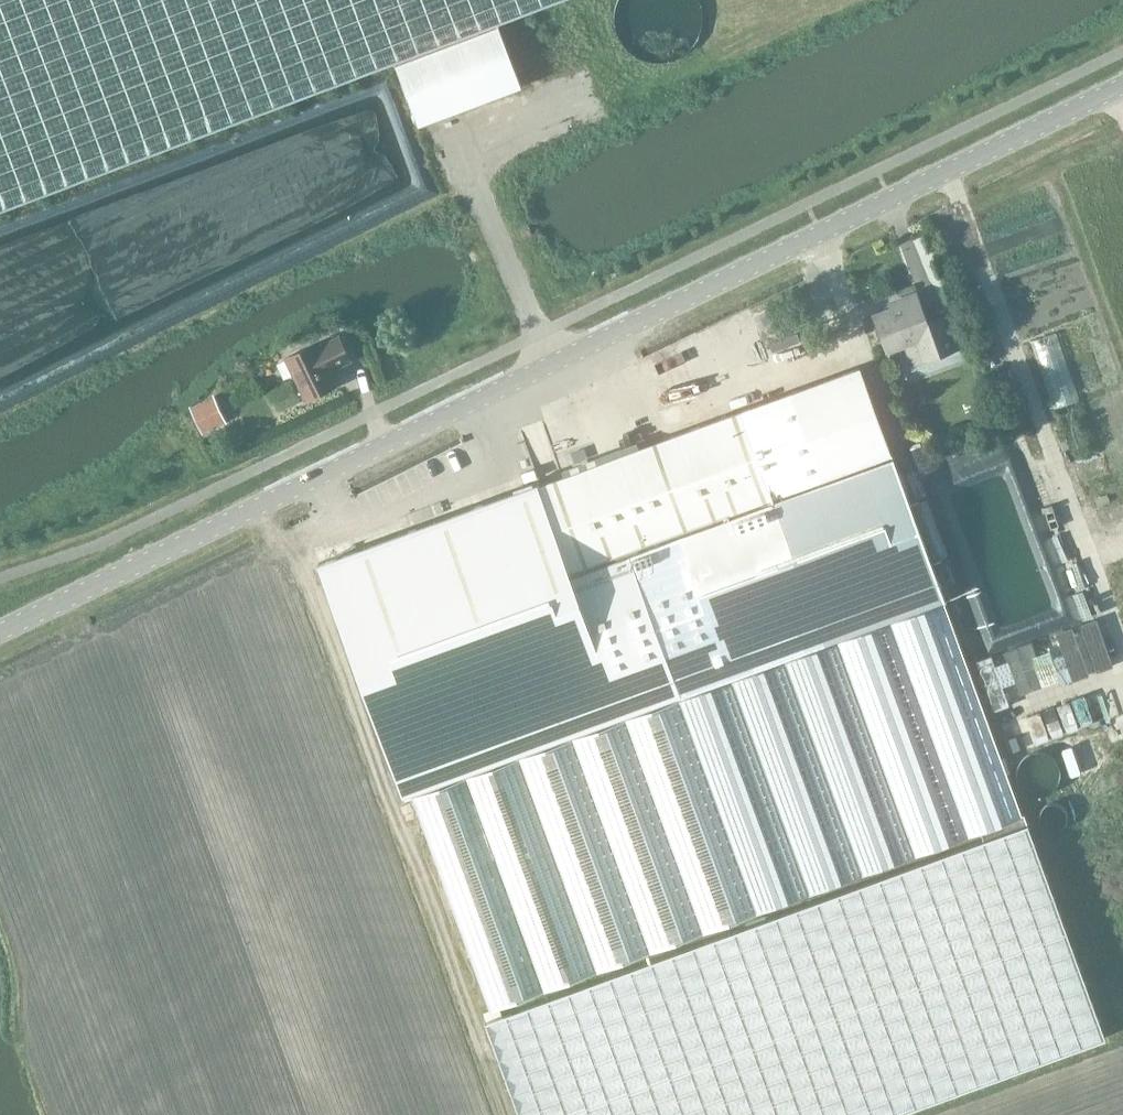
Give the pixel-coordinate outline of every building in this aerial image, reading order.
[(395,62),(498,23),(560,0),(0,0),(0,210),(395,62)] [(646,48),(646,50),(666,48),(665,30),(650,31),(648,16),(641,17),(643,34),(633,35),(634,49),(646,48)] [(505,30),(395,72),(417,132),(524,90),(505,30)] [(914,340),(922,361),(958,347),(947,320),(928,327),(916,293),(899,299),(901,305),(874,315),(887,350),(914,340)] [(305,399),(335,384),(328,369),(335,365),(336,366),(350,359),(338,336),(317,346),(315,342),(285,357),(305,399)] [(538,484),(538,482),(318,563),(404,799),(412,796),(490,1010),(980,829),(1021,814),(944,603),(946,602),(891,453),(890,453),(859,367),(562,475),(586,542),(562,550),(538,484)] [(213,398),(192,408),(202,430),(224,420),(213,398)] [(555,455),(543,419),(515,428),(521,448),(529,445),(534,461),(555,455)] [(1110,595),(1122,629),(1122,591),(1110,595)] [(486,1020),(520,1114),(888,1114),(1104,1035),(1023,813),(1021,814),(980,829),(983,838),(486,1020)]
